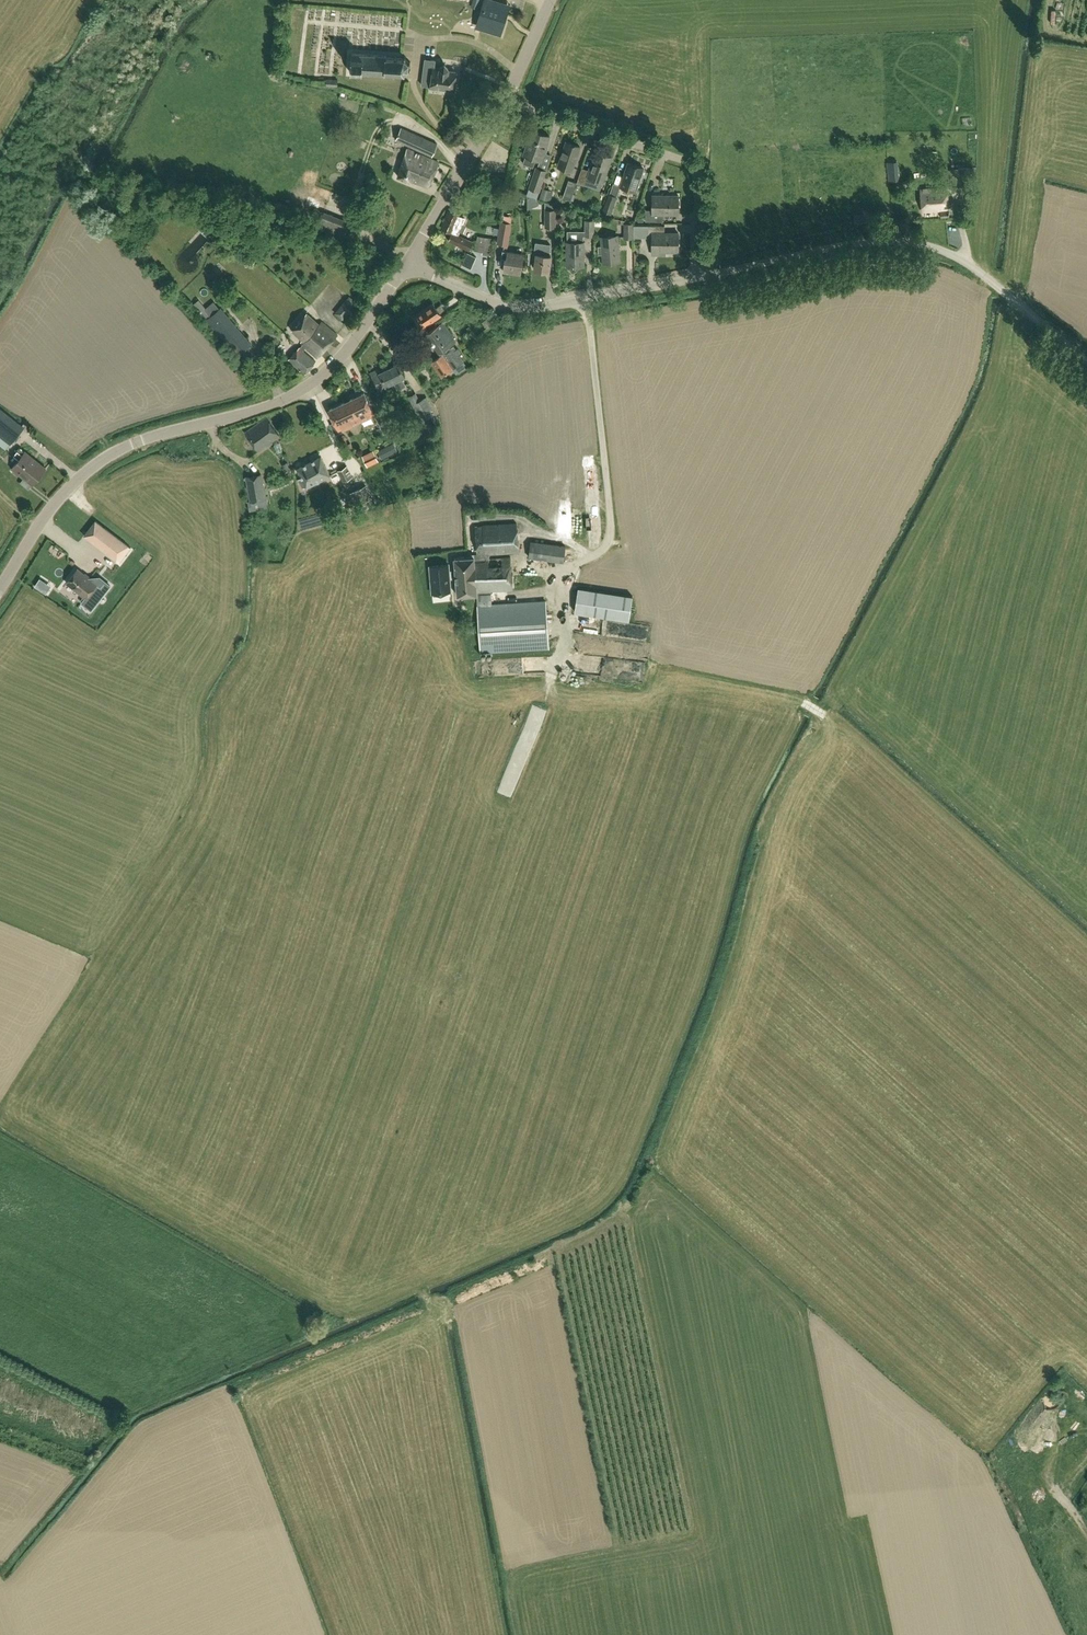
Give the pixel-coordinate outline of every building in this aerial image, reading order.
[(507,3),(496,0),(483,0),(478,17),(484,19),(481,29),(501,35),(508,14),(504,12),(507,3)] [(385,73),(404,74),(408,70),(409,63),(405,59),(386,58),(386,56),(352,53),(351,73),(385,75),(385,73)] [(425,58),(422,84),(455,88),(457,72),(448,71),(449,68),(445,64),(440,68),(434,67),(435,60),(425,58)] [(396,141),(432,156),(437,143),(402,128),(396,141)] [(532,130),(523,156),(525,156),(523,164),(533,167),(536,160),(541,161),(550,136),(532,130)] [(559,165),(572,170),(580,147),(566,142),(559,165)] [(427,187),(439,162),(408,149),(398,177),(411,182),(427,187)] [(585,185),(588,177),(603,182),(612,157),(597,152),(590,170),(582,167),(577,182),(585,185)] [(636,192),(644,168),(628,163),(621,187),(636,192)] [(528,188),(529,188),(526,195),(537,199),(539,192),(540,192),(547,171),(536,167),(528,188)] [(960,187),(971,185),(969,168),(958,169),(960,187)] [(363,188),(377,193),(381,181),(367,177),(363,188)] [(948,210),(947,187),(921,189),(923,212),(948,210)] [(548,200),(550,192),(551,190),(543,188),(540,197),(548,200)] [(573,193),(565,190),(562,198),(571,201),(573,193)] [(610,217),(618,196),(608,193),(601,214),(610,217)] [(653,195),(653,209),(645,209),(645,221),(663,221),(663,214),(679,214),(679,195),(653,195)] [(545,201),(545,228),(556,227),(555,205),(545,201)] [(153,212),(162,214),(163,207),(154,205),(153,212)] [(316,229),(348,240),(354,223),(318,210),(316,216),(320,218),(316,229)] [(449,211),(442,228),(452,232),(448,241),(469,250),(473,242),(458,235),(465,218),(449,211)] [(855,223),(866,222),(865,214),(854,215),(855,223)] [(584,242),(583,242),(583,236),(594,236),(595,220),(584,219),(584,223),(579,223),(579,231),(567,231),(567,242),(567,267),(584,266),(584,242)] [(687,228),(686,219),(675,220),(675,228),(687,228)] [(509,246),(512,222),(500,220),(498,233),(496,233),(495,238),(498,238),(497,244),(509,246)] [(634,237),(634,225),(633,225),(634,224),(630,224),(630,221),(621,220),(620,224),(624,224),(624,238),(634,239),(634,237)] [(678,233),(665,233),(665,225),(653,225),(653,236),(652,255),(660,255),(660,251),(678,252),(678,233)] [(492,254),(495,238),(477,235),(475,251),(492,254)] [(603,263),(620,262),(618,236),(601,237),(602,246),(597,246),(598,255),(602,254),(603,263)] [(551,256),(549,256),(551,244),(535,242),(534,254),(537,255),(535,269),(549,271),(551,256)] [(469,263),(473,253),(465,250),(460,260),(469,263)] [(524,254),(508,251),(502,250),(500,258),(506,259),(504,271),(520,273),(524,254)] [(345,321),(358,303),(349,295),(335,313),(345,321)] [(418,311),(417,311),(414,313),(414,314),(415,316),(414,317),(422,329),(449,310),(441,298),(420,313),(418,311)] [(206,320),(237,357),(252,345),(221,308),(206,320)] [(336,335),(322,322),(320,325),(306,313),(292,331),(305,342),(302,345),(317,357),(336,335)] [(457,341),(443,321),(425,333),(439,353),(457,341)] [(454,346),(431,362),(441,377),(453,368),(457,374),(467,367),(463,361),(464,361),(459,354),(461,352),(458,348),(456,349),(454,346)] [(288,360),(305,375),(316,361),(300,347),(288,360)] [(386,386),(393,382),(397,390),(406,385),(402,378),(405,377),(399,364),(382,372),(380,369),(371,373),(378,389),(386,385),(386,386)] [(371,414),(373,413),(374,413),(373,411),(364,393),(344,402),(346,407),(350,406),(353,412),(358,409),(363,421),(372,416),(371,414)] [(435,420),(424,397),(419,400),(416,393),(409,396),(417,413),(416,414),(422,426),(435,420)] [(346,407),(344,402),(330,409),(339,429),(343,428),(344,430),(363,421),(358,409),(353,412),(350,406),(346,407)] [(24,427),(1,408),(0,409),(0,421),(2,422),(0,425),(0,435),(11,443),(24,427)] [(374,413),(373,413),(384,434),(390,431),(379,408),(373,411),(374,413)] [(280,436),(266,418),(245,433),(259,451),(280,436)] [(379,454),(382,459),(397,450),(395,446),(379,454)] [(34,483),(46,469),(25,452),(19,448),(13,456),(19,460),(12,468),(14,470),(13,471),(18,476),(20,474),(24,478),(25,476),(34,483)] [(322,457),(328,465),(338,458),(332,450),(322,457)] [(362,455),(368,466),(378,460),(373,450),(362,455)] [(590,455),(582,456),(582,468),(591,467),(590,455)] [(321,456),(297,468),(301,477),(298,479),(303,488),(306,486),(307,487),(330,475),(321,456)] [(337,470),(343,481),(353,477),(347,465),(337,470)] [(250,501),(250,502),(266,500),(267,500),(262,474),(246,476),(250,501)] [(356,505),(366,500),(360,488),(350,493),(356,505)] [(374,499),(367,502),(371,511),(378,508),(374,499)] [(250,501),(247,501),(248,511),(267,507),(266,500),(250,502),(250,501)] [(128,544),(96,519),(83,536),(115,560),(128,544)] [(470,556),(454,557),(456,595),(476,594),(479,651),(548,647),(545,600),(491,604),(490,590),(512,588),(510,556),(489,558),(489,554),(520,552),(518,523),(476,526),(478,553),(469,553),(470,556)] [(527,556),(562,557),(563,541),(527,540),(527,556)] [(430,566),(432,592),(450,591),(448,564),(430,566)] [(97,584),(78,569),(67,583),(86,598),(97,584)] [(44,582),(40,579),(35,587),(39,590),(44,582)] [(632,595),(601,591),(578,587),(574,612),(629,620),(632,595)] [(473,671),(524,669),(524,658),(472,660),(473,671)]
